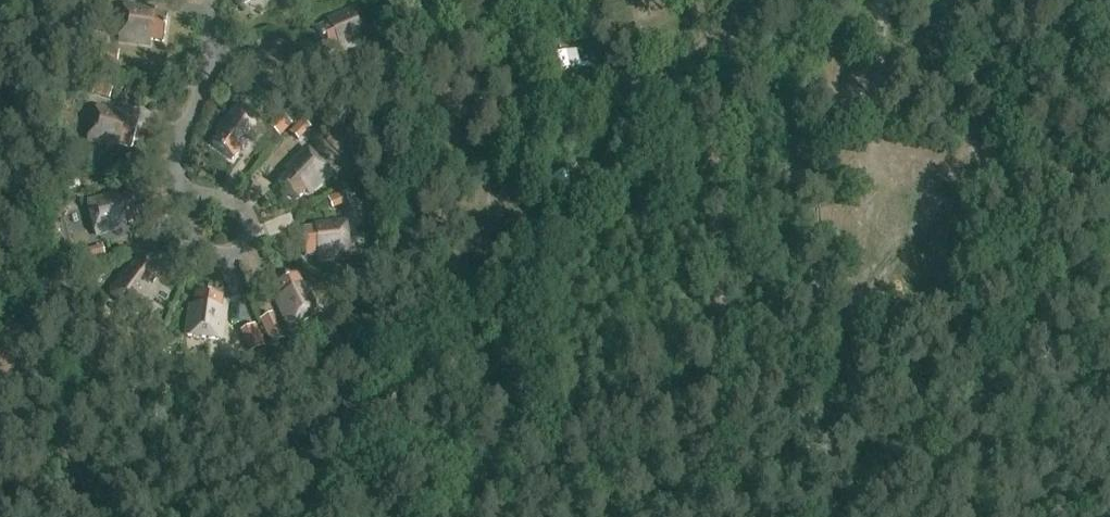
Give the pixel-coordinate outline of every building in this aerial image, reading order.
[(164,41),(167,16),(143,13),(144,9),(124,6),(120,40),(149,43),(150,39),(164,41)] [(351,46),(369,38),(355,7),(329,19),(330,23),(317,29),(328,52),(350,42),(351,46)] [(129,73),(131,62),(111,58),(109,69),(129,73)] [(103,104),(122,106),(123,94),(104,92),(103,104)] [(251,143),(263,127),(236,106),(218,129),(222,132),(213,143),(233,159),(247,140),(251,143)] [(132,147),(139,123),(116,116),(117,112),(98,107),(89,140),(117,147),(119,143),(132,147)] [(291,145),(307,135),(300,125),(285,135),(291,145)] [(310,193),(330,171),(306,148),(292,162),(295,165),(279,182),(297,200),(307,189),(310,193)] [(118,198),(116,194),(88,202),(97,234),(116,229),(115,225),(138,219),(131,195),(118,198)] [(349,255),(346,221),(326,223),(327,227),(303,230),(305,255),(320,253),(320,258),(349,255)] [(159,274),(139,259),(130,271),(127,268),(109,292),(137,312),(148,296),(145,293),(159,274)] [(304,287),(298,274),(275,285),(286,306),(282,308),(291,326),(321,311),(308,285),(304,287)] [(219,319),(222,295),(197,292),(196,306),(191,306),(187,335),(221,339),(223,320),(219,319)]
